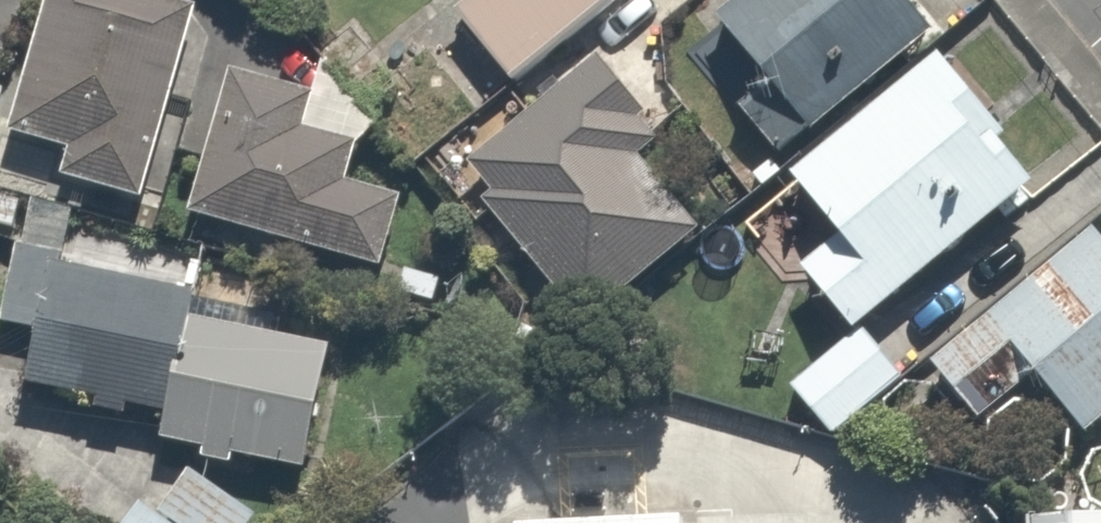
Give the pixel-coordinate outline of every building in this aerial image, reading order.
[(152,0),(63,0),(23,133),(78,150),(70,176),(163,203),(185,131),(169,126),(202,15),(152,0)] [(610,0),(478,0),(457,16),(513,88),(616,8),(610,0)] [(732,121),(775,178),(958,42),(926,0),(744,0),(714,22),(768,94),(732,121)] [(1058,183),(955,59),(807,181),(848,231),(814,259),(875,334),(1058,183)] [(651,165),(673,146),(604,63),(472,173),(503,209),(486,224),(581,338),(708,233),(651,165)] [(328,91),(236,64),(191,218),(393,277),(415,203),(364,188),(378,141),(318,123),(328,91)] [(11,86),(0,83),(0,134),(11,86)] [(75,258),(22,245),(4,318),(43,327),(27,390),(173,426),(168,445),(321,482),(353,351),(287,335),(290,320),(73,267),(75,258)] [(946,370),(991,427),(1045,385),(1090,444),(1100,435),(1100,249),(946,370)] [(864,329),(795,389),(843,444),(912,384),(864,329)] [(126,522),(272,522),(273,521),(202,467),(164,516),(143,500),(126,522)] [(986,510),(986,522),(1075,522),(1075,507),(986,510)] [(679,514),(514,522),(679,522),(679,514)]
